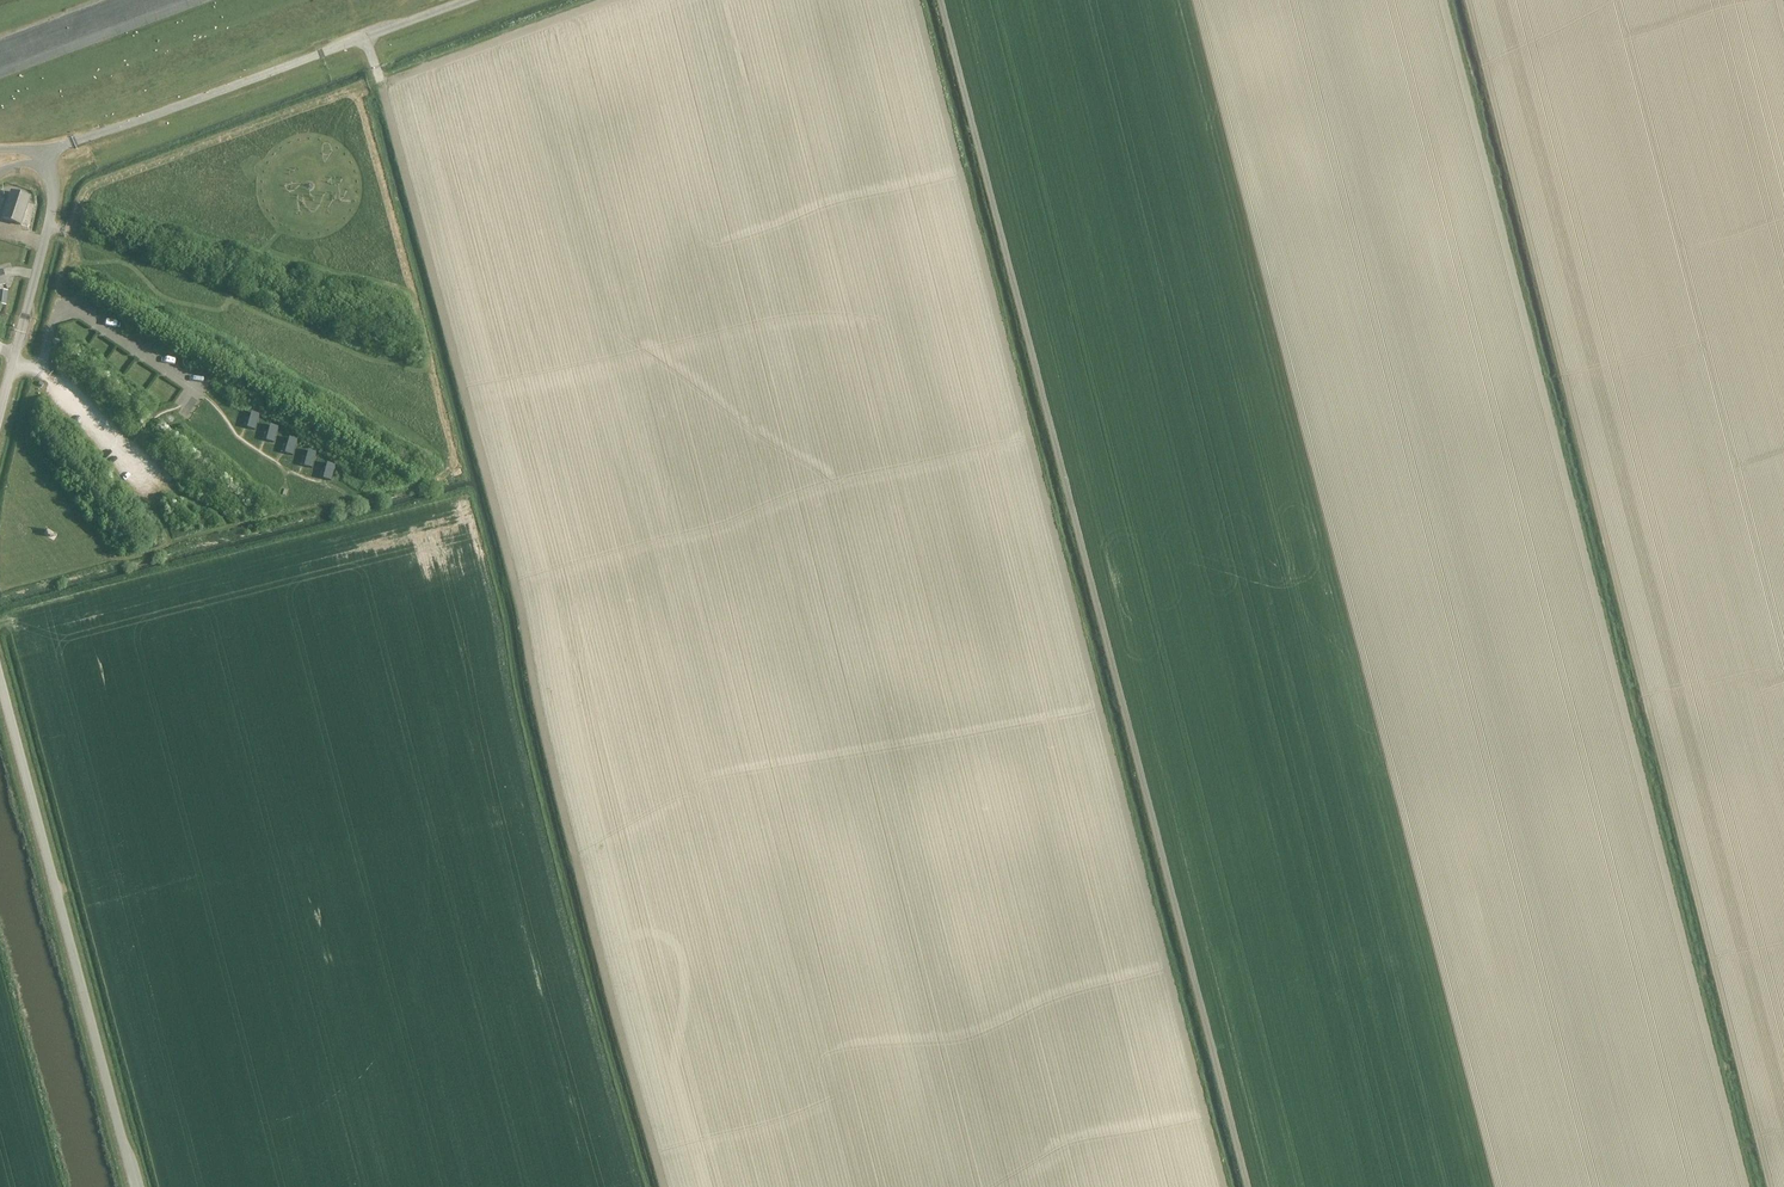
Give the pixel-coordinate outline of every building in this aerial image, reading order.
[(2,218),(21,224),(30,197),(11,191),(2,218)] [(252,412),(247,427),(255,429),(260,414),(252,412)] [(270,424),(266,440),(274,442),(278,427),(270,424)] [(297,439),(289,437),(285,453),(293,455),(297,439)] [(316,452),(308,450),(304,465),(312,468),(316,452)] [(335,465),(327,462),(323,478),(331,480),(335,465)]
